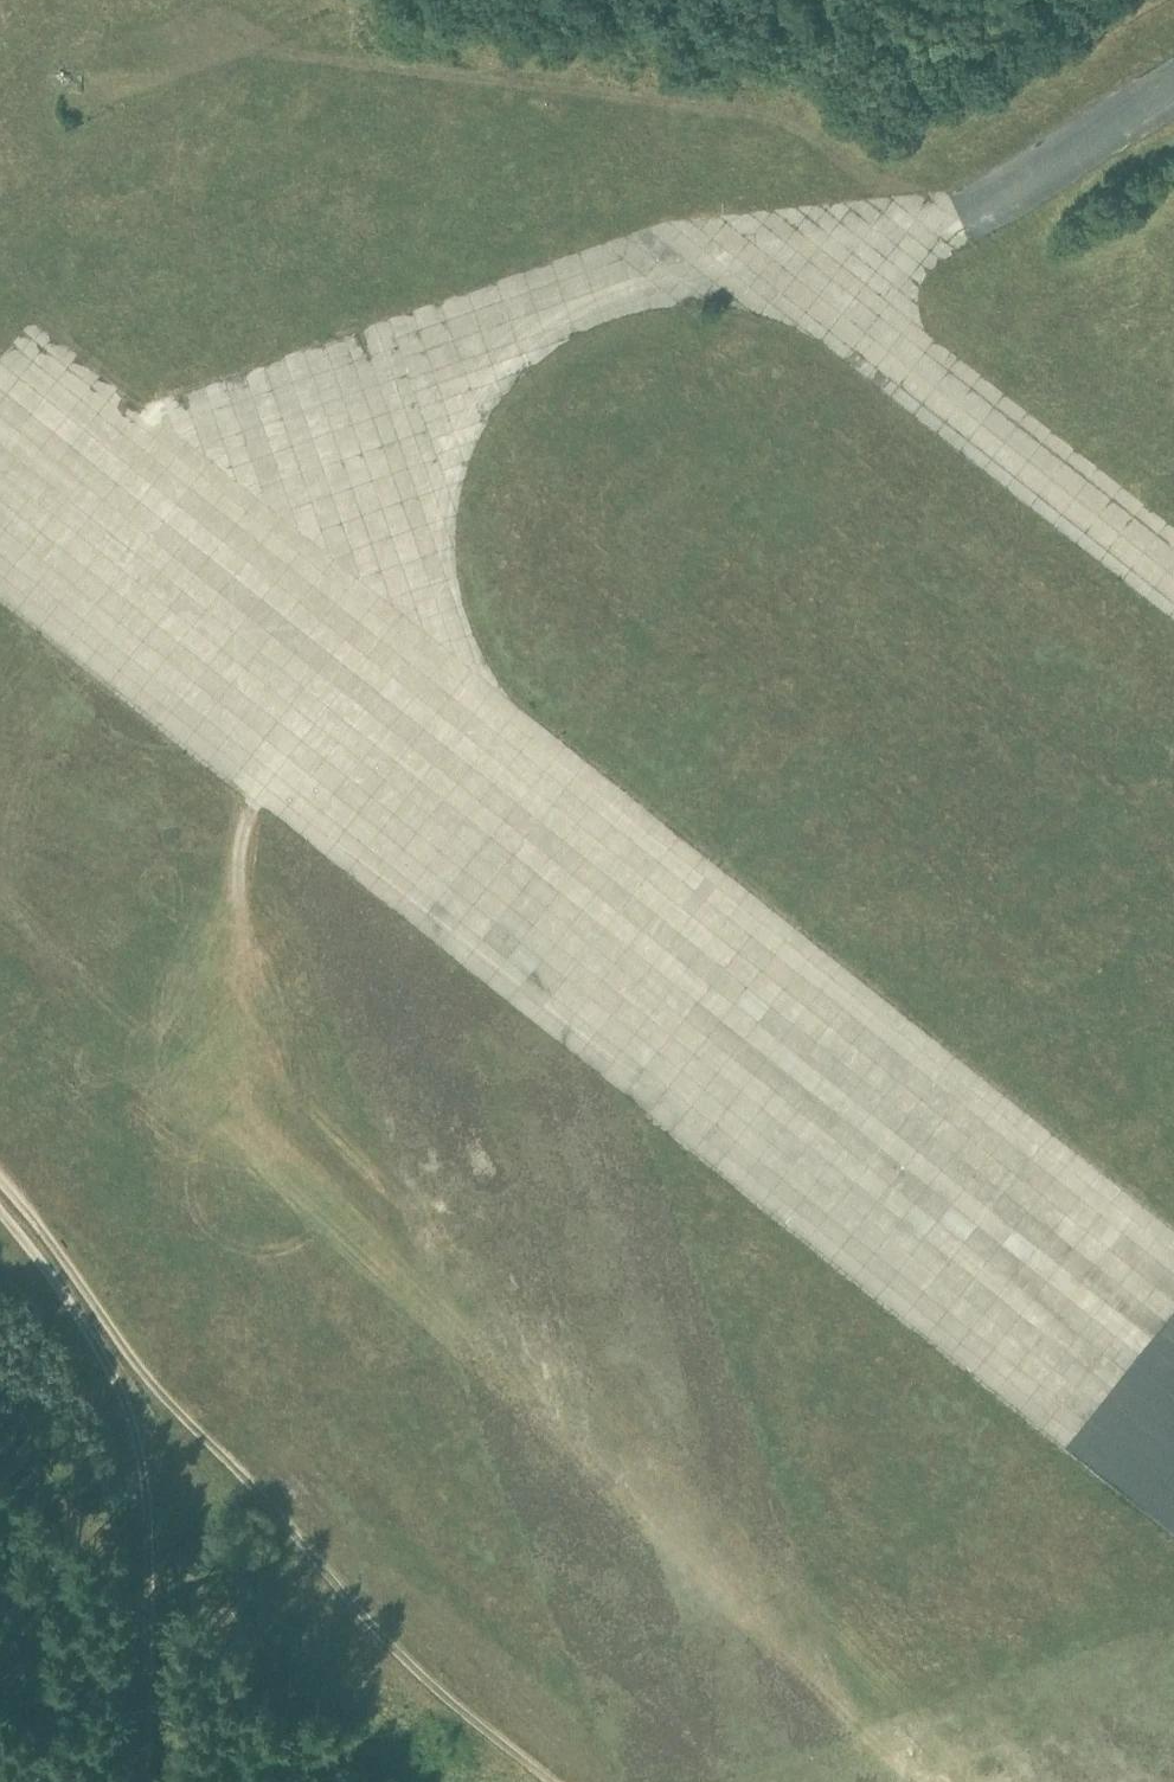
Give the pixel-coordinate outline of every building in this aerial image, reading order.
[(227,1559),(236,1548),(222,1536),(213,1548),(227,1559)]
